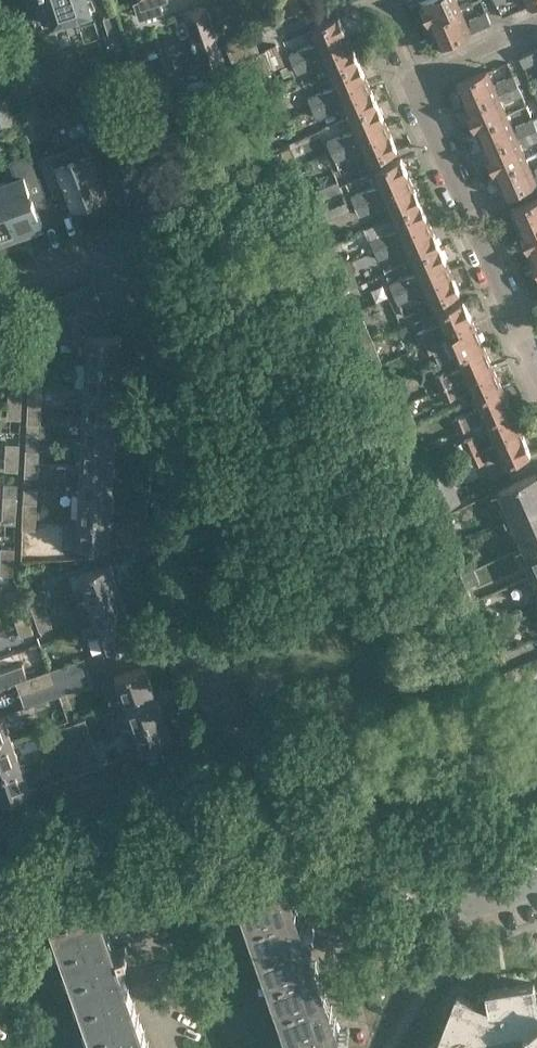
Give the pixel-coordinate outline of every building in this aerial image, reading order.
[(38,2),(44,21),(52,18),(54,24),(93,11),(90,0),(44,0),(38,2)] [(141,15),(166,7),(163,0),(136,0),(141,15)] [(305,15),(300,0),(283,0),(286,8),(291,21),(305,15)] [(305,15),(317,11),(313,0),(300,0),(305,15)] [(461,9),(457,0),(420,0),(430,22),(461,9)] [(186,11),(208,75),(228,68),(207,4),(186,11)] [(260,18),(265,30),(291,21),(286,8),(260,18)] [(467,22),(461,9),(430,22),(439,45),(491,22),(487,13),(467,22)] [(117,12),(105,17),(114,43),(126,39),(117,12)] [(294,62),(349,38),(340,16),(311,29),(316,42),(290,53),(294,62)] [(254,35),(265,30),(260,18),(249,22),(254,35)] [(254,35),(225,45),(244,83),(274,69),(285,64),(276,43),(260,50),(254,35)] [(349,38),(294,62),(298,72),(325,60),(330,73),(359,61),(349,38)] [(521,56),(525,66),(536,61),(536,49),(521,56)] [(359,61),(330,73),(336,86),(309,97),(313,106),(368,82),(359,61)] [(288,65),(281,68),(284,76),(291,73),(288,65)] [(514,74),(510,76),(494,83),(488,70),(457,84),(467,107),(518,84),(514,74)] [(378,104),(368,82),(313,106),(317,115),(343,104),(349,117),(378,104)] [(476,129),(508,115),(503,103),(523,94),(518,84),(467,107),(476,129)] [(378,104),(349,117),(354,129),(328,140),(332,150),(387,126),(378,104)] [(536,128),(536,127),(536,125),(533,119),(514,128),(508,115),(476,129),(486,151),(536,128)] [(387,126),(332,150),(337,159),(363,148),(368,161),(397,148),(387,126)] [(527,159),(521,146),(536,139),(536,128),(486,151),(496,172),(527,159)] [(264,139),(270,151),(280,146),(275,134),(264,139)] [(86,138),(39,155),(51,186),(64,182),(73,207),(75,206),(74,205),(105,194),(106,195),(107,195),(86,138)] [(10,161),(11,162),(12,162),(17,177),(0,183),(0,239),(14,234),(13,232),(17,230),(28,226),(29,228),(43,223),(35,203),(48,198),(39,175),(34,177),(26,155),(10,161)] [(357,205),(411,181),(402,158),(373,171),(379,184),(353,195),(357,205)] [(496,172),(505,195),(536,181),(536,168),(532,170),(527,159),(496,172)] [(291,199),(294,198),(311,191),(299,164),(279,173),(291,199)] [(342,189),(338,180),(317,189),(321,198),(342,189)] [(421,203),(411,181),(357,205),(361,214),(387,203),(392,215),(421,203)] [(305,227),(316,222),(323,220),(311,191),(294,198),(305,227)] [(536,226),(536,199),(512,210),(522,233),(536,226)] [(421,203),(392,215),(398,228),(372,239),(376,248),(431,224),(421,203)] [(323,219),(305,227),(314,249),(332,241),(323,219)] [(431,224),(376,248),(379,257),(405,246),(411,259),(440,246),(431,224)] [(536,252),(536,226),(522,233),(531,254),(536,252)] [(440,246),(411,259),(417,272),(391,283),(395,292),(450,268),(440,246)] [(319,254),(324,266),(334,261),(329,250),(319,254)] [(350,261),(327,271),(337,294),(359,284),(350,261)] [(460,290),(450,268),(395,292),(399,301),(425,290),(430,303),(460,290)] [(81,287),(89,309),(101,305),(93,282),(81,287)] [(77,314),(79,313),(89,309),(81,287),(69,291),(77,314)] [(349,289),(337,294),(334,295),(341,312),(356,306),(349,289)] [(65,318),(77,314),(69,291),(56,296),(65,318)] [(448,334),(474,323),(464,301),(438,312),(443,321),(426,329),(426,327),(416,332),(421,344),(431,340),(448,333),(448,334)] [(84,325),(106,317),(101,305),(89,309),(79,313),(84,325)] [(357,348),(373,341),(359,308),(343,315),(357,348)] [(106,317),(84,325),(87,334),(113,335),(106,317)] [(474,323),(448,334),(458,356),(483,345),(474,323)] [(113,335),(87,334),(81,333),(80,345),(87,345),(86,360),(118,362),(119,335),(113,335)] [(11,356),(5,340),(0,342),(0,360),(11,356)] [(431,340),(421,344),(427,358),(437,353),(431,340)] [(373,341),(357,348),(366,368),(382,361),(373,341)] [(31,358),(44,359),(45,345),(31,345),(31,358)] [(463,367),(452,372),(447,374),(445,370),(435,375),(441,389),(493,366),(483,345),(458,356),(463,367)] [(43,372),(44,359),(31,358),(30,371),(29,384),(43,385),(44,372),(43,372)] [(118,362),(86,360),(85,386),(117,388),(118,362)] [(493,366),(441,389),(446,401),(457,396),(456,395),(472,388),(477,398),(502,387),(493,366)] [(42,410),(43,397),(43,385),(29,384),(28,410),(42,410)] [(394,384),(377,392),(386,411),(386,410),(403,403),(394,384)] [(85,386),(83,413),(116,414),(117,388),(85,386)] [(486,420),(511,408),(502,387),(477,398),(481,407),(464,415),(463,414),(454,418),(460,432),(486,420)] [(8,404),(22,405),(23,392),(9,391),(8,404)] [(403,403),(386,410),(396,432),(417,423),(407,401),(403,403)] [(8,419),(22,420),(22,405),(8,404),(8,419)] [(511,408),(486,420),(496,441),(521,430),(511,408)] [(27,436),(41,436),(45,437),(47,411),(42,410),(28,410),(28,423),(27,436)] [(83,413),(82,439),(114,440),(116,414),(83,413)] [(521,430),(496,441),(505,464),(531,452),(521,430)] [(403,436),(407,447),(415,444),(411,433),(403,436)] [(469,453),(480,448),(474,435),(463,440),(469,453)] [(40,449),(41,436),(27,436),(26,449),(40,449)] [(82,439),(81,465),(113,466),(114,440),(82,439)] [(6,456),(20,457),(20,444),(6,443),(6,456)] [(480,448),(469,453),(475,466),(485,461),(480,448)] [(25,462),(39,463),(40,449),(26,449),(25,462)] [(19,471),(20,457),(6,456),(5,470),(19,471)] [(39,476),(39,463),(25,462),(25,476),(39,476)] [(81,465),(80,491),(112,492),(113,466),(81,465)] [(450,471),(429,480),(441,509),(462,499),(450,471)] [(498,490),(536,579),(536,473),(498,490)] [(41,479),(25,479),(24,487),(38,489),(40,489),(41,479)] [(3,509),(17,510),(19,485),(5,483),(3,509)] [(37,502),(38,489),(24,487),(24,501),(37,502)] [(112,492),(80,491),(78,517),(110,518),(112,492)] [(23,515),(37,516),(37,502),(24,501),(23,515)] [(17,510),(3,509),(3,523),(17,524),(17,510)] [(36,529),(37,516),(23,515),(22,528),(36,529)] [(110,518),(78,517),(77,544),(109,545),(110,518)] [(1,560),(15,561),(15,548),(2,547),(1,560)] [(15,561),(1,560),(0,572),(0,574),(14,575),(15,561)] [(88,599),(117,588),(108,563),(79,574),(88,599)] [(35,617),(49,613),(46,605),(51,604),(45,588),(27,594),(35,617)] [(117,588),(88,599),(97,624),(126,613),(117,588)] [(17,624),(30,619),(26,607),(12,611),(17,624)] [(49,613),(35,617),(41,634),(55,629),(49,613)] [(135,638),(126,613),(97,624),(106,649),(135,638)] [(30,619),(17,624),(21,637),(35,632),(30,619)] [(67,677),(89,670),(85,657),(63,665),(67,677)] [(1,685),(2,687),(17,681),(28,677),(23,664),(0,672),(0,686),(1,685)] [(44,685),(67,677),(63,665),(39,673),(44,685)] [(125,701),(154,690),(145,665),(116,676),(125,701)] [(89,670),(67,677),(72,690),(93,682),(89,670)] [(21,693),(44,685),(39,673),(28,677),(17,681),(21,693)] [(67,677),(44,685),(48,698),(72,690),(67,677)] [(519,701),(531,696),(526,684),(514,690),(519,701)] [(44,685),(21,693),(26,705),(48,698),(44,685)] [(154,690),(125,701),(134,725),(163,715),(154,690)] [(13,739),(4,714),(0,715),(0,744),(13,739)] [(163,715),(134,725),(123,729),(132,754),(172,740),(163,715)] [(82,747),(94,742),(86,718),(74,723),(82,747)] [(63,753),(76,749),(68,725),(55,730),(63,753)] [(13,739),(0,744),(0,772),(22,764),(13,739)] [(94,742),(82,747),(89,768),(102,764),(94,742)] [(76,749),(63,753),(71,775),(83,771),(76,749)] [(22,764),(0,772),(0,795),(2,800),(31,789),(22,764)] [(304,924),(287,876),(239,893),(294,1047),(348,1047),(306,931),(316,928),(314,920),(304,924)] [(118,947),(101,900),(54,917),(99,1047),(153,1047),(121,955),(129,952),(126,944),(118,947)] [(536,1002),(534,983),(478,992),(475,1001),(457,994),(440,1036),(426,1047),(536,1047),(536,1002)]
